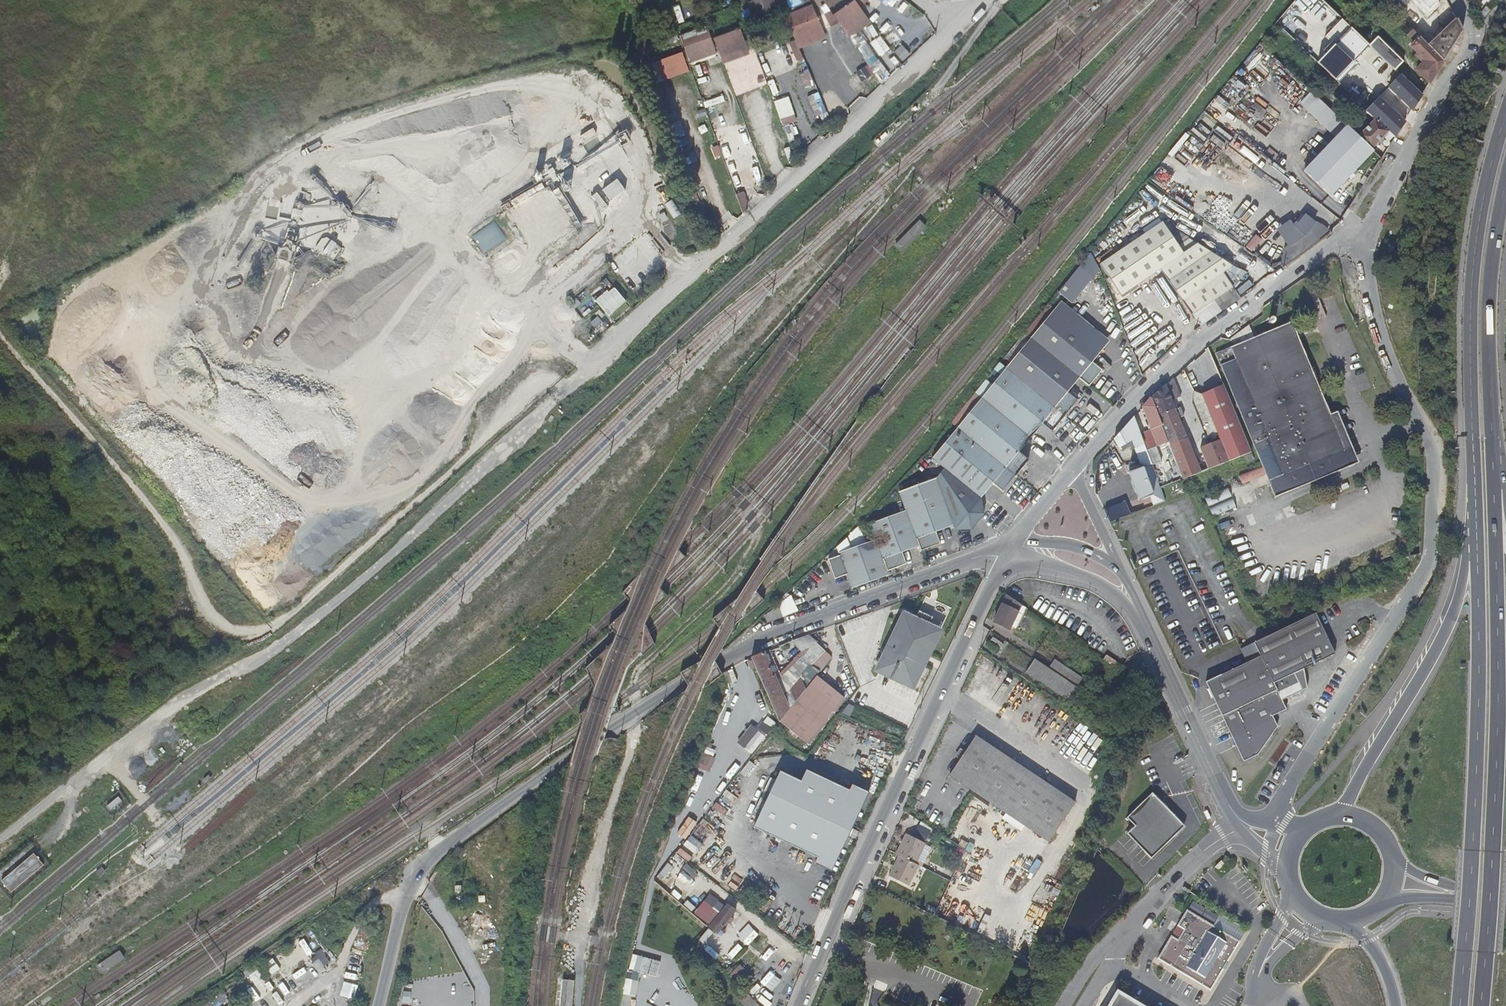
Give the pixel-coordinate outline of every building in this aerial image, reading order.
[(754,21),(781,9),(777,0),(749,0),(746,1),(754,21)] [(830,10),(824,14),(830,27),(838,22),(848,37),(870,22),(855,0),(853,0),(832,14),(830,10)] [(797,60),(803,57),(798,47),(825,34),(810,2),(784,15),(795,39),(789,42),(797,60)] [(679,23),(685,21),(680,5),(674,7),(679,23)] [(1457,17),(1429,46),(1444,61),(1464,31),(1457,17)] [(692,30),(690,23),(677,28),(680,35),(692,30)] [(710,25),(684,35),(692,56),(718,46),(710,25)] [(715,34),(725,61),(750,51),(740,25),(715,34)] [(1444,61),(1429,46),(1414,30),(1409,35),(1417,42),(1413,47),(1419,53),(1417,56),(1424,63),(1417,70),(1430,83),(1444,61)] [(1370,45),(1396,70),(1404,62),(1378,38),(1370,45)] [(718,46),(692,56),(694,62),(720,52),(718,46)] [(658,60),(664,79),(688,70),(681,52),(658,60)] [(1413,110),(1423,95),(1401,74),(1388,87),(1413,110)] [(1355,172),(1374,152),(1372,148),(1358,136),(1312,91),(1302,102),(1337,137),(1305,170),(1332,196),(1350,177),(1352,179),(1356,174),(1355,172)] [(1389,131),(1396,137),(1405,122),(1378,98),(1367,110),(1375,118),(1389,131)] [(705,108),(696,111),(699,119),(707,116),(705,108)] [(1372,148),(1389,131),(1375,118),(1358,136),(1372,148)] [(586,143),(598,136),(589,122),(578,130),(586,143)] [(720,145),(711,148),(714,158),(723,156),(720,145)] [(619,179),(603,191),(612,202),(628,191),(619,179)] [(743,191),(737,194),(743,212),(748,208),(748,203),(743,191)] [(674,200),(666,204),(674,220),(682,216),(674,200)] [(296,206),(296,218),(324,219),(324,207),(296,206)] [(722,226),(725,230),(735,223),(732,218),(722,226)] [(1177,231),(1163,219),(1098,263),(1122,296),(1161,269),(1193,314),(1233,286),(1223,272),(1234,266),(1177,231)] [(472,235),(482,254),(507,240),(497,221),(472,235)] [(304,227),(307,237),(320,233),(316,223),(304,227)] [(318,250),(335,258),(341,245),(324,237),(318,250)] [(610,318),(628,302),(614,287),(596,302),(610,318)] [(571,302),(577,310),(592,299),(586,291),(571,302)] [(1105,347),(1054,306),(933,456),(946,468),(938,476),(899,491),(906,511),(870,524),(875,539),(839,553),(839,556),(828,560),(835,578),(846,574),(852,588),(888,575),(887,571),(906,563),(902,552),(919,545),(921,550),(940,543),(935,532),(953,525),(955,531),(971,530),(985,514),(983,497),(996,482),(1005,490),(1031,459),(1021,451),(1044,423),(1054,430),(1079,399),(1070,391),(1081,377),(1091,385),(1104,369),(1094,361),(1105,347)] [(244,307),(232,313),(235,319),(247,313),(244,307)] [(596,330),(605,324),(600,317),(591,323),(596,330)] [(1238,359),(1223,365),(1273,497),(1350,468),(1343,451),(1346,449),(1333,415),(1330,416),(1296,324),(1234,347),(1238,359)] [(1218,353),(1223,365),(1238,359),(1234,347),(1218,353)] [(1242,434),(1222,382),(1215,385),(1209,371),(1197,376),(1202,389),(1188,395),(1209,447),(1242,434)] [(1202,389),(1197,376),(1183,382),(1188,395),(1202,389)] [(1172,380),(1151,398),(1169,442),(1184,480),(1190,477),(1200,473),(1188,445),(1178,419),(1184,416),(1181,408),(1175,410),(1171,401),(1179,397),(1172,380)] [(1151,398),(1143,408),(1155,436),(1143,440),(1153,465),(1161,462),(1156,447),(1169,442),(1151,398)] [(1134,417),(1115,440),(1119,448),(1120,447),(1131,443),(1134,452),(1141,470),(1153,465),(1143,440),(1134,417)] [(1224,451),(1245,443),(1243,436),(1221,444),(1224,451)] [(1203,439),(1188,445),(1200,473),(1215,467),(1203,439)] [(1131,443),(1120,447),(1121,451),(1129,448),(1131,453),(1134,452),(1131,443)] [(1223,464),(1250,454),(1246,444),(1220,455),(1223,464)] [(1252,462),(1249,456),(1243,458),(1245,465),(1252,462)] [(1162,488),(1153,465),(1141,470),(1139,471),(1148,494),(1160,489),(1165,502),(1167,501),(1162,488)] [(1021,604),(1009,596),(1008,595),(994,623),(1009,630),(1021,604)] [(903,612),(875,668),(911,686),(939,630),(927,625),(932,617),(919,610),(915,618),(903,612)] [(1278,712),(1285,709),(1281,699),(1280,697),(1300,687),(1293,672),(1302,668),(1333,653),(1314,613),(1252,642),(1258,656),(1204,681),(1243,761),(1256,754),(1276,725),(1272,715),(1278,712)] [(990,642),(1001,649),(1004,644),(994,637),(990,642)] [(765,653),(752,659),(779,722),(780,721),(790,709),(783,694),(765,653)] [(1027,671),(1069,698),(1083,677),(1055,658),(1049,666),(1035,658),(1027,671)] [(811,663),(791,689),(799,697),(819,670),(811,663)] [(790,709),(780,721),(810,744),(853,688),(823,666),(819,670),(799,697),(790,709)] [(1305,688),(1302,668),(1293,672),(1300,687),(1280,697),(1281,699),(1305,688)] [(791,689),(783,694),(790,709),(799,697),(791,689)] [(978,734),(951,774),(1050,840),(1077,799),(978,734)] [(709,771),(715,759),(705,755),(699,766),(709,771)] [(778,772),(752,828),(818,858),(815,864),(831,871),(868,791),(852,783),(848,790),(805,770),(800,782),(778,772)] [(682,850),(733,893),(749,874),(715,846),(746,806),(727,791),(682,850)] [(1150,859),(1184,826),(1151,793),(1125,818),(1133,826),(1125,834),(1150,859)] [(112,812),(123,801),(119,797),(108,807),(112,812)] [(678,834),(685,839),(697,823),(689,817),(678,834)] [(907,833),(898,853),(901,855),(917,863),(926,842),(907,833)] [(34,853),(2,883),(13,895),(46,866),(34,853)] [(917,863),(901,855),(891,876),(909,885),(920,864),(917,863)] [(1217,871),(1224,864),(1221,861),(1214,868),(1217,871)] [(710,926),(718,933),(734,912),(725,905),(710,926)] [(1209,990),(1238,942),(1186,910),(1157,959),(1209,990)] [(331,964),(322,949),(314,954),(305,939),(293,946),(301,958),(309,953),(319,971),(331,964)] [(116,963),(124,958),(121,952),(112,957),(116,963)] [(657,974),(659,959),(632,955),(630,971),(657,974)] [(258,969),(250,975),(256,984),(264,978),(258,969)] [(574,982),(562,981),(560,1005),(572,1005),(574,982)] [(341,996),(355,998),(357,984),(343,982),(341,996)] [(1116,992),(1108,1005),(1140,1005),(1116,992)]
